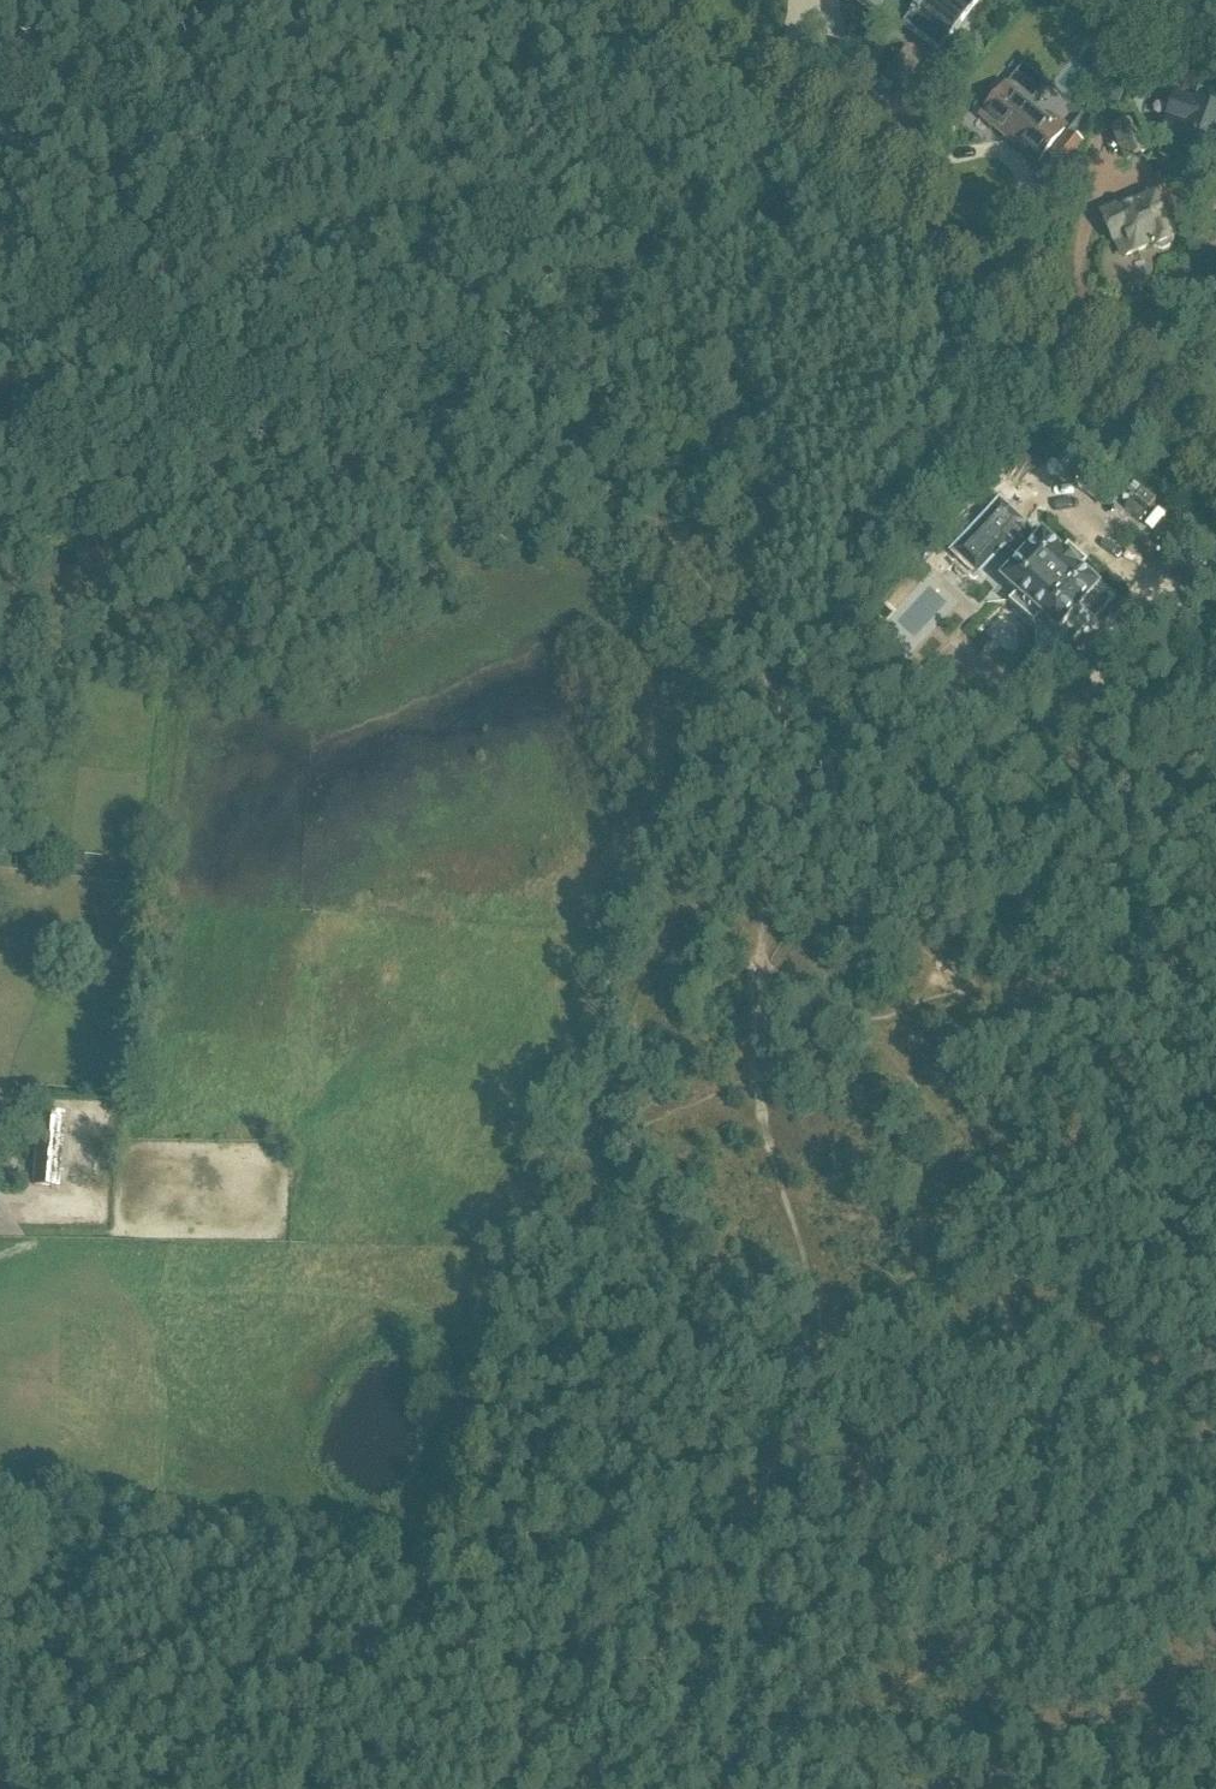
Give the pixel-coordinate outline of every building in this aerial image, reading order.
[(903,26),(938,53),(978,0),(898,0),(914,12),(903,26)] [(1031,108),(1048,87),(1024,67),(1007,88),(1006,87),(995,100),(987,94),(974,109),(982,116),(981,117),(1037,163),(1066,129),(1053,119),(1049,123),(1031,108)] [(1176,96),(1167,120),(1157,122),(1154,131),(1161,139),(1160,141),(1210,160),(1215,144),(1215,110),(1194,101),(1194,103),(1176,96)] [(1127,160),(1145,152),(1132,122),(1114,130),(1127,160)] [(1069,133),(1050,155),(1066,168),(1085,146),(1069,133)] [(1137,207),(1133,198),(1117,206),(1118,209),(1102,216),(1114,242),(1117,241),(1125,258),(1151,246),(1153,250),(1154,249),(1155,250),(1158,249),(1159,249),(1163,251),(1170,248),(1171,244),(1171,243),(1174,241),(1172,235),(1173,235),(1174,231),(1171,224),(1167,223),(1166,223),(1155,199),(1137,207)] [(999,506),(952,557),(976,579),(1004,548),(1022,565),(1003,585),(1016,597),(1015,599),(1041,623),(1042,621),(1056,634),(1094,593),(1079,579),(1080,577),(1078,574),(1080,572),(1063,556),(1061,559),(1059,556),(1057,558),(1041,544),(1038,548),(1020,531),(1023,528),(999,506)] [(882,595),(868,583),(856,595),(870,608),(882,595)] [(61,1188),(66,1115),(40,1113),(35,1186),(61,1188)]
